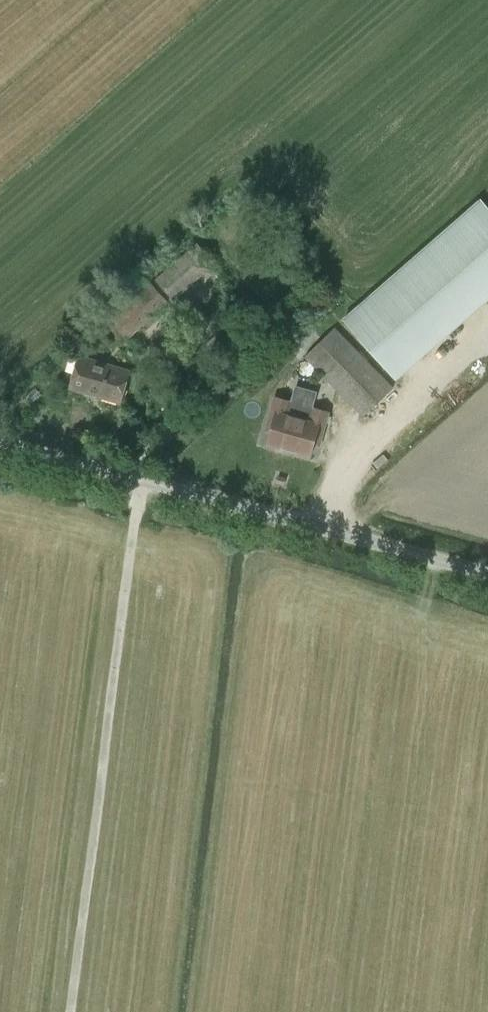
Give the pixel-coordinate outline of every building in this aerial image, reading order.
[(391,373),(487,288),(487,205),(482,198),(344,318),(391,373)] [(174,300),(216,264),(198,242),(156,279),(174,300)] [(152,284),(143,293),(112,320),(128,338),(169,302),(152,284)] [(365,415),(394,386),(335,326),(306,355),(365,415)] [(160,350),(153,358),(163,368),(171,360),(160,350)] [(121,402),(129,371),(79,357),(71,388),(121,402)] [(295,402),(290,401),(275,396),(267,426),(272,427),(268,443),(310,455),(314,439),(320,441),(328,412),(307,406),(307,408),(294,405),(295,402)] [(355,496),(363,498),(370,476),(362,474),(355,496)]
